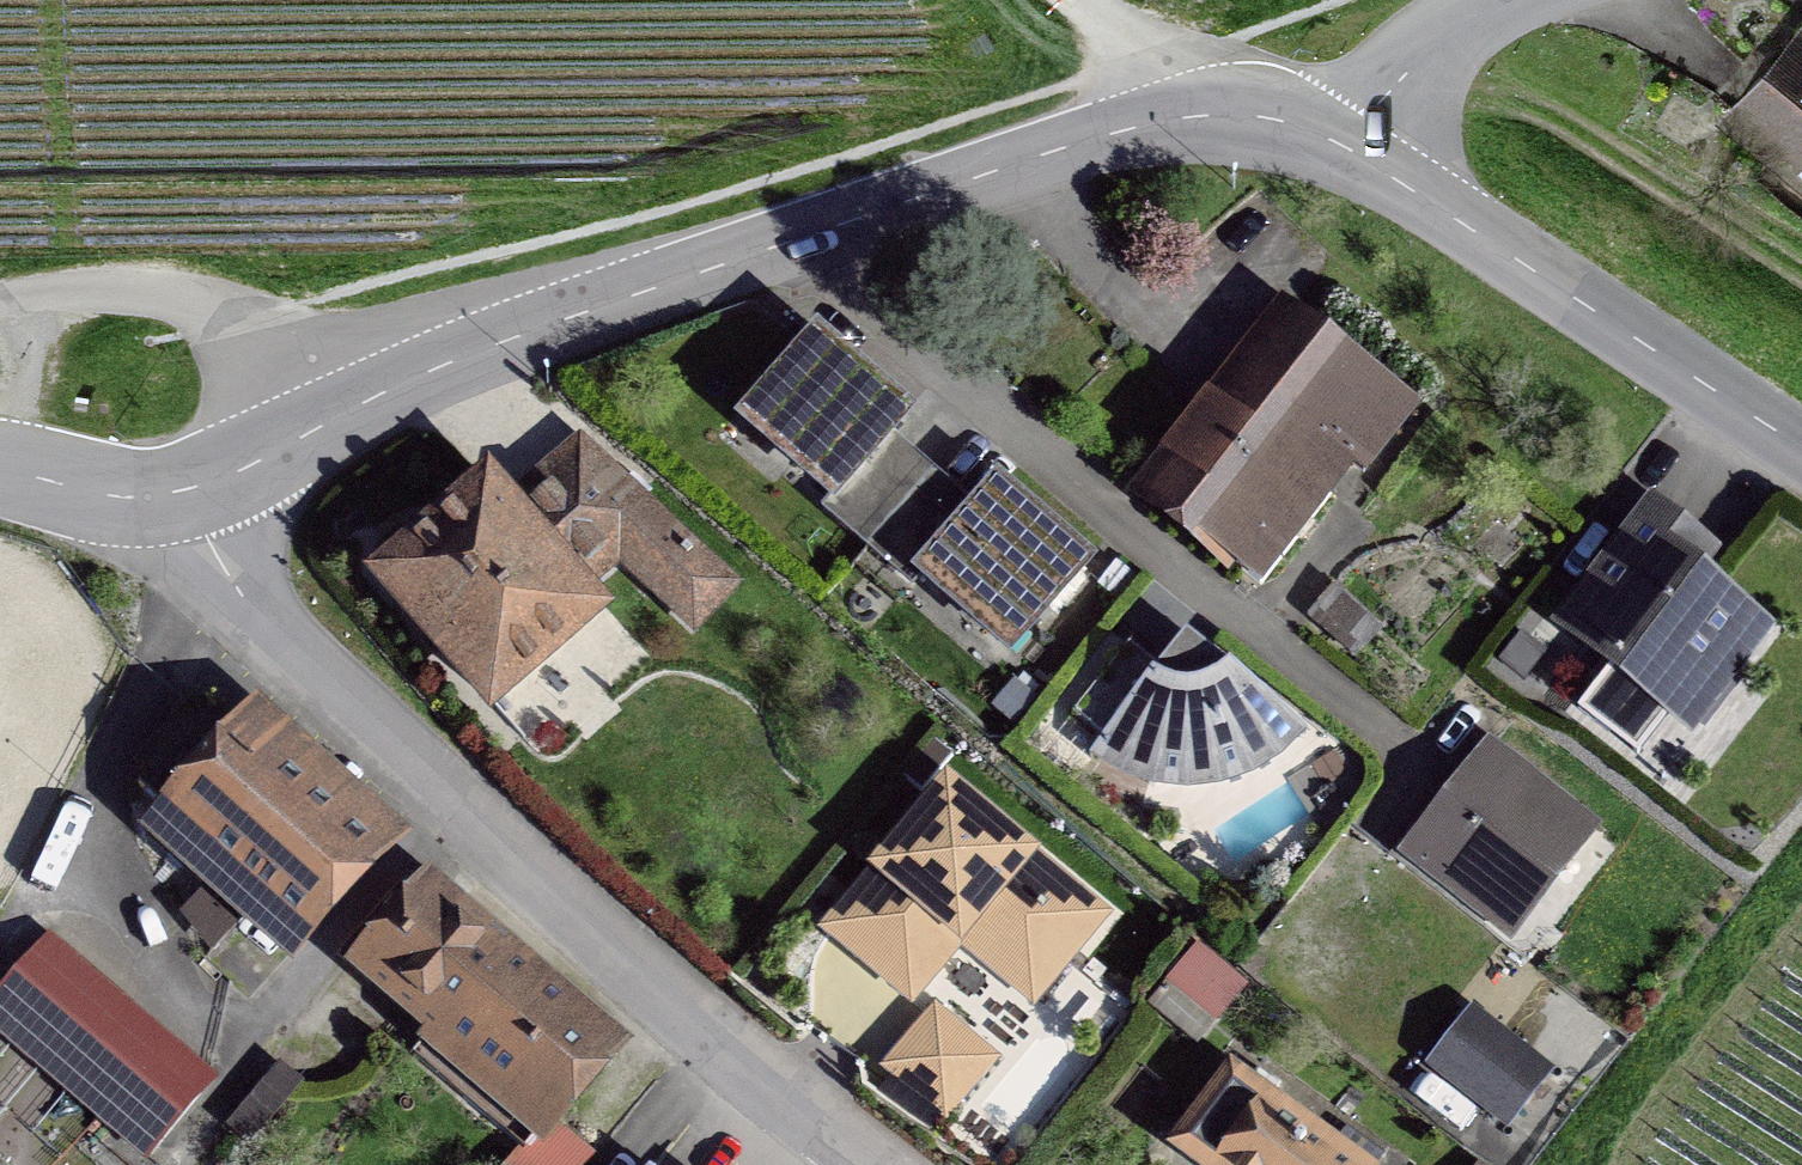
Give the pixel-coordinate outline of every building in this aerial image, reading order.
[(1801,155),(1801,32),(1731,113),(1777,152),(1786,141),(1801,155)] [(1294,313),(1147,499),(1260,585),(1352,466),(1375,484),(1428,417),(1294,313)] [(866,549),(933,472),(888,433),(904,415),(818,340),(747,422),(833,496),(821,510),(866,549)] [(598,610),(569,577),(620,534),(681,591),(671,602),(694,624),(730,585),(591,456),(518,519),(487,483),(381,576),(491,703),(598,610)] [(978,511),(933,472),(866,549),(912,588),(924,575),(1009,649),(1084,563),(998,488),(978,511)] [(1612,571),(1568,629),(1613,664),(1578,709),(1637,755),(1701,672),(1735,667),(1764,629),(1692,573),(1707,554),(1650,509),(1606,566),(1612,571)] [(1354,653),(1375,629),(1335,592),(1314,617),(1354,653)] [(1249,770),(1276,752),(1301,727),(1186,636),(1160,669),(1129,644),(1073,714),(1104,739),(1094,751),(1124,770),(1154,781),(1186,784),(1219,780),(1249,770)] [(225,862),(306,936),(379,855),(211,702),(188,703),(137,761),(138,785),(170,813),(150,835),(205,885),(225,862)] [(1545,861),(1559,871),(1592,829),(1487,749),(1408,853),(1498,923),(1545,861)] [(1098,916),(946,789),(895,850),(915,867),(901,883),(895,879),(844,940),(910,995),(967,926),(990,946),(983,954),(1032,995),(1098,916)] [(393,901),(349,953),(548,1121),(610,1047),(435,897),(416,920),(393,901)] [(209,1083),(48,942),(0,997),(0,1027),(147,1155),(209,1083)] [(1201,953),(1184,974),(1221,1005),(1238,984),(1201,953)] [(895,1073),(959,1126),(1008,1067),(945,1014),(895,1073)] [(1435,1062),(1509,1120),(1545,1074),(1471,1016),(1435,1062)] [(1201,1164),(1356,1164),(1230,1074),(1177,1148),(1201,1164)] [(553,1136),(529,1164),(579,1164),(583,1161),(553,1136)]
